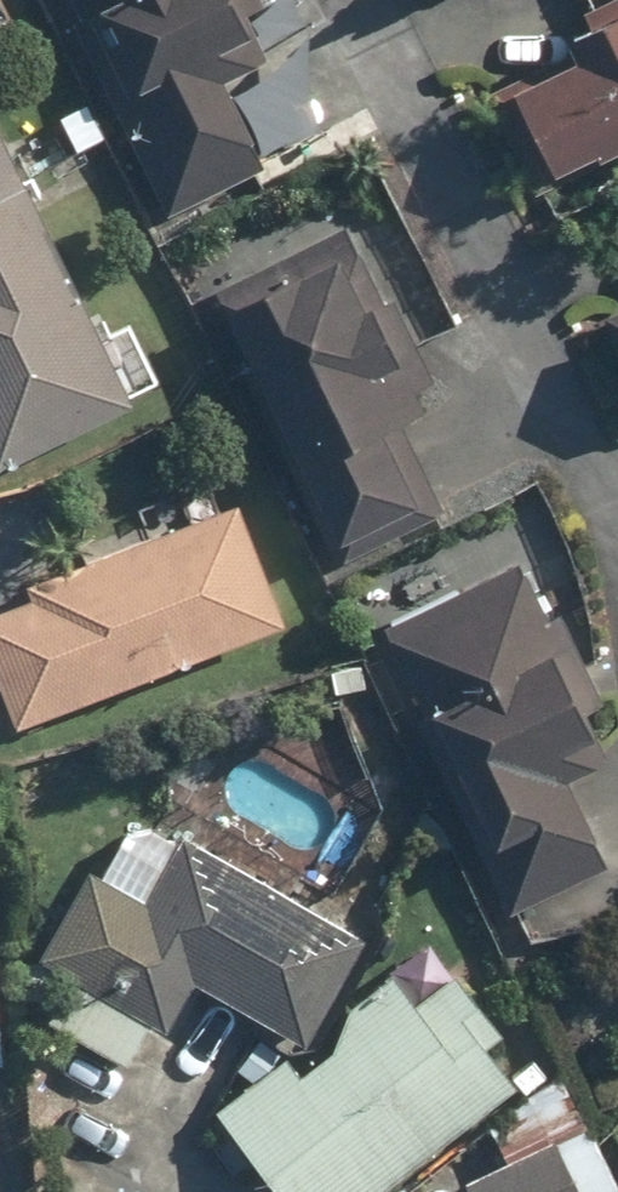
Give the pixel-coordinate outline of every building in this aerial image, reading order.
[(170,213),(270,162),(232,87),(263,71),(244,34),(258,27),(244,0),(63,0),(170,213)] [(487,96),(535,197),(617,157),(617,0),(602,0),(560,20),(576,53),(487,96)] [(27,187),(0,125),(0,199),(27,187)] [(161,388),(130,321),(100,335),(37,201),(0,218),(0,463),(161,388)] [(350,244),(220,306),(334,546),(422,504),(384,423),(425,404),(350,244)] [(605,289),(617,333),(617,286),(605,289)] [(239,509),(0,605),(0,695),(14,729),(283,621),(239,509)] [(512,561),(375,624),(508,914),(606,869),(562,773),(602,755),(576,698),(605,684),(571,610),(541,623),(512,561)] [(102,873),(89,866),(43,953),(72,969),(45,1019),(125,1062),(148,1019),(169,1030),(195,981),(308,1041),(366,933),(136,811),(102,873)] [(395,976),(217,1114),(278,1191),(378,1191),(518,1083),(491,1048),(509,1034),(459,970),(416,1003),(395,976)] [(573,1088),(491,1128),(507,1162),(460,1185),(463,1191),(617,1191),(617,1181),(573,1088)]
